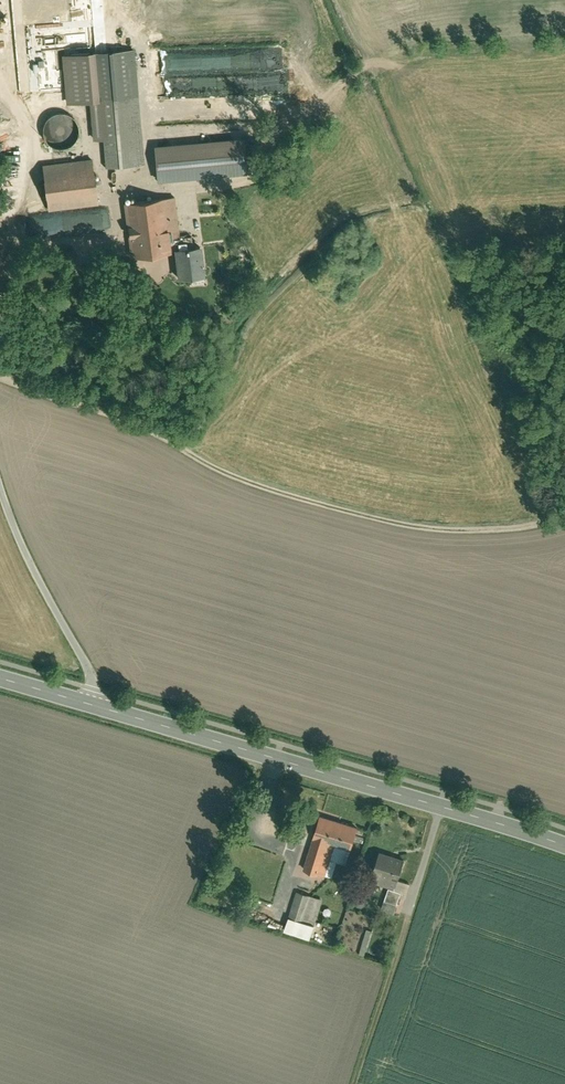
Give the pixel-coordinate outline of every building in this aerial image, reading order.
[(142,164),(132,47),(94,50),(105,167),(142,164)] [(77,121),(72,116),(65,112),(59,112),(52,114),(47,118),(44,124),(43,131),(45,138),(49,143),(55,146),(62,147),(70,145),(75,141),(78,134),(79,128),(77,121)] [(209,156),(155,160),(157,181),(201,177),(211,176),(210,169),(209,156)] [(42,164),(47,212),(97,207),(92,159),(42,164)] [(175,196),(122,202),(128,256),(173,251),(176,277),(205,274),(201,243),(181,246),(175,196)] [(9,233),(0,233),(0,274),(8,274),(9,256),(9,233)] [(358,825),(317,814),(302,871),(327,877),(331,862),(347,866),(358,825)] [(406,859),(378,850),(368,882),(387,888),(382,904),(396,908),(401,893),(407,895),(411,884),(399,880),(406,859)] [(322,899),(299,892),(291,918),(314,926),(322,899)]
